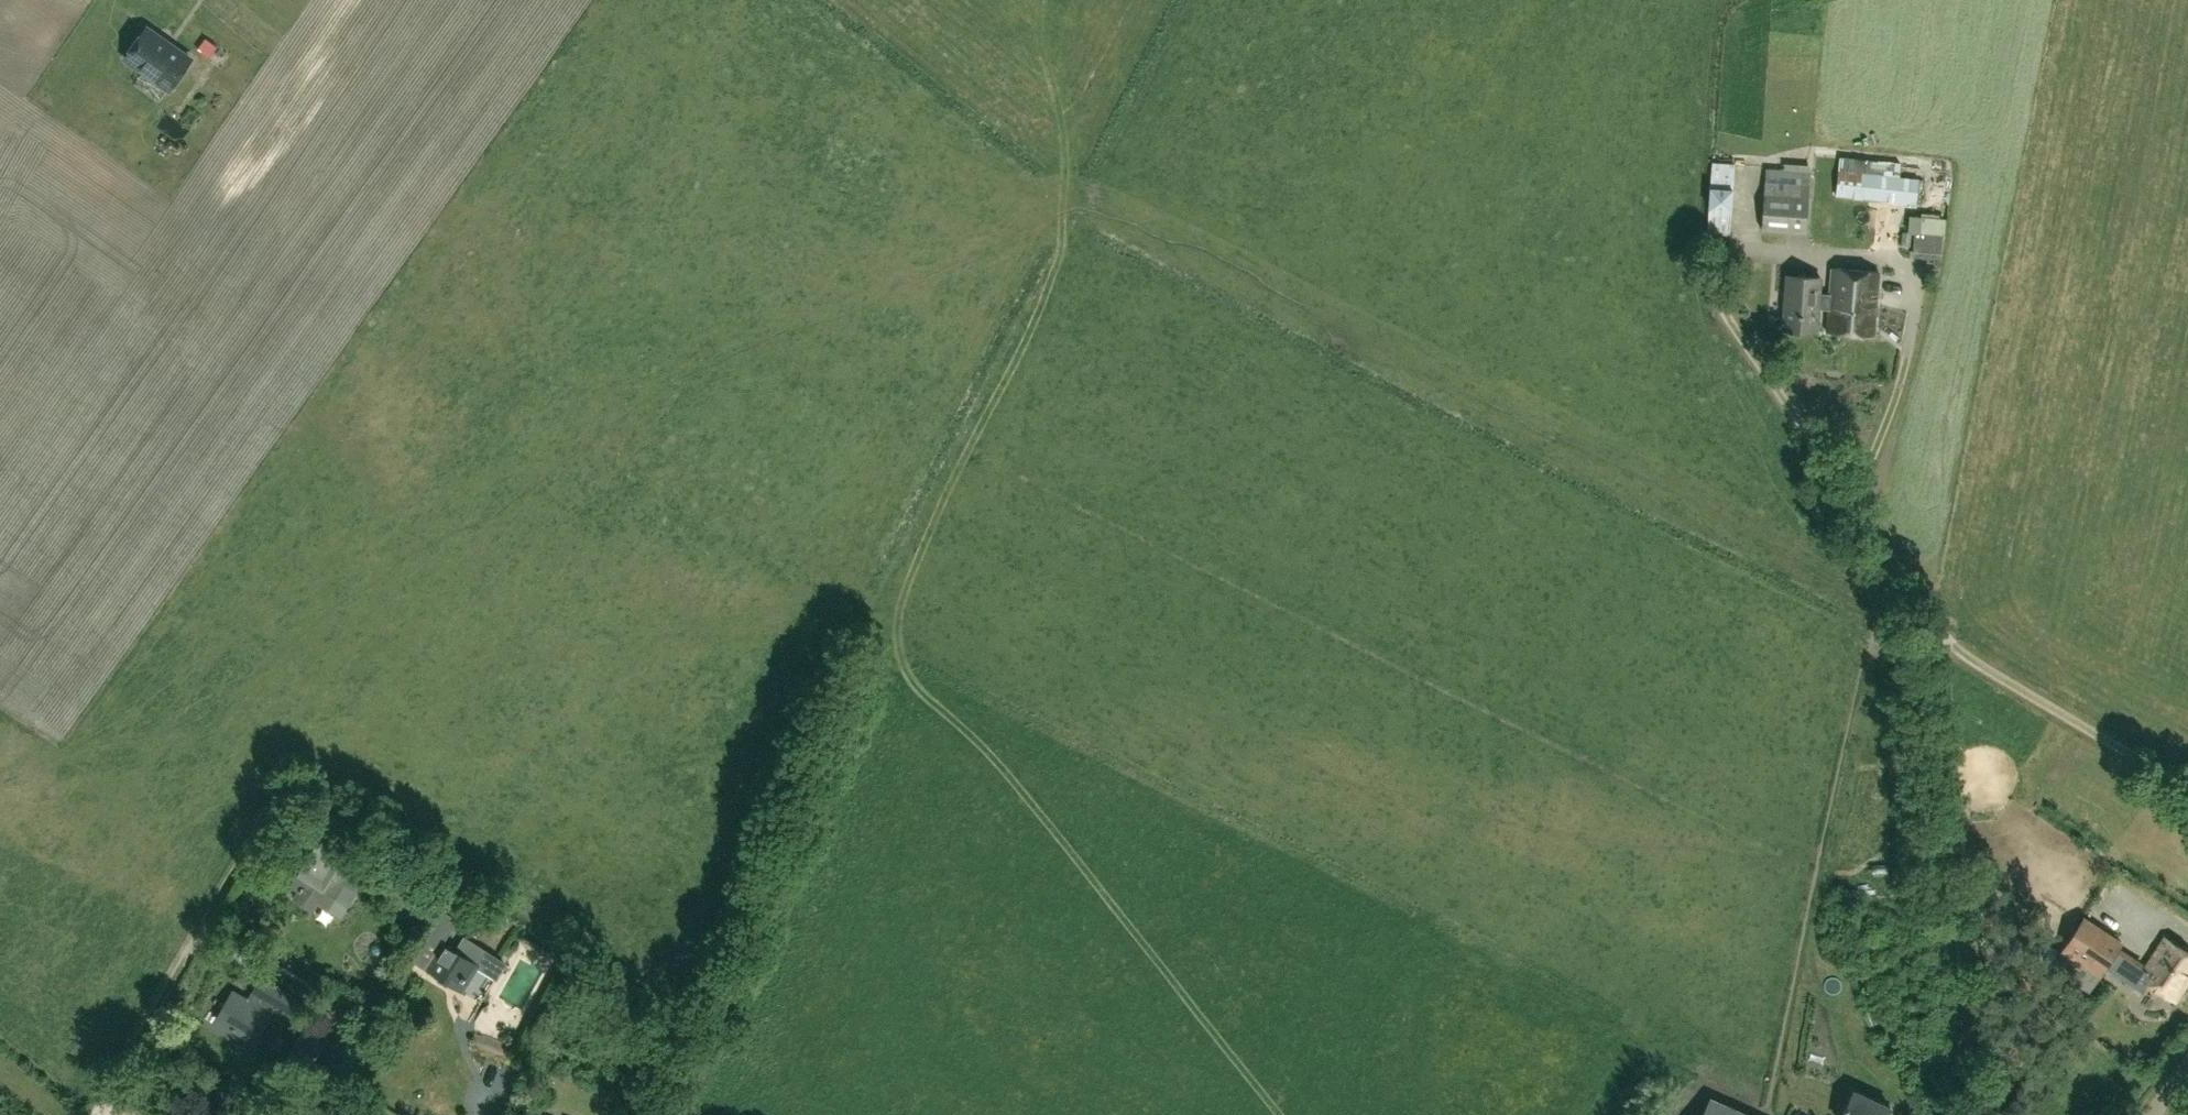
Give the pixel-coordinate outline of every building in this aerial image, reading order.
[(148,24),(123,59),(171,92),(196,57),(148,24)] [(1833,152),(1829,195),(1915,202),(1917,177),(1890,174),(1891,158),(1833,152)] [(1705,159),(1705,180),(1727,181),(1727,159),(1705,159)] [(1766,167),(1762,228),(1806,231),(1811,170),(1766,167)] [(1727,231),(1726,188),(1699,189),(1701,232),(1727,231)] [(1830,294),(1819,293),(1818,307),(1829,308),(1827,331),(1873,335),(1879,271),(1833,267),(1830,294)] [(1818,307),(1819,293),(1820,277),(1787,275),(1783,329),(1817,331),(1818,307)] [(312,868),(293,897),(311,909),(317,900),(339,915),(356,889),(343,880),(354,863),(319,840),(318,842),(305,863),(312,868)] [(2081,923),(2062,952),(2098,976),(2118,947),(2081,923)] [(2187,986),(2187,952),(2163,935),(2136,977),(2176,1003),(2187,986)] [(438,947),(424,968),(456,988),(471,965),(494,980),(503,965),(463,939),(451,956),(438,947)] [(278,1006),(287,991),(295,978),(268,962),(261,976),(260,976),(246,999),(232,990),(216,1017),(256,1040),(276,1005),(278,1006)] [(1890,1107),(1853,1090),(1842,1114),(1887,1114),(1890,1107)] [(1710,1099),(1703,1114),(1746,1114),(1710,1099)]
